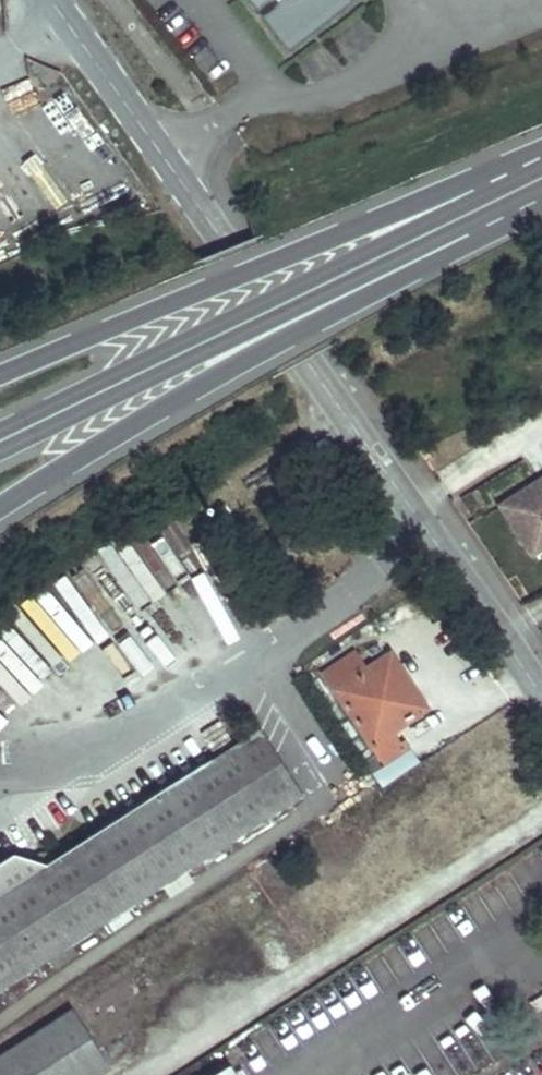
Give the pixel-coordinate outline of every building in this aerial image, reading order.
[(244,1),(286,54),(349,4),(346,0),(245,0),(244,1)] [(534,463),(541,476),(541,458),(534,463)] [(534,463),(521,471),(535,494),(541,489),(541,476),(534,463)] [(535,494),(521,471),(482,497),(512,545),(541,526),(541,489),(535,494)] [(362,662),(383,695),(395,687),(374,656),(362,662)] [(345,658),(312,679),(368,764),(396,746),(383,726),(409,708),(395,687),(383,695),(362,662),(352,669),(345,658)] [(246,736),(121,813),(107,790),(93,781),(72,807),(95,830),(46,861),(9,852),(0,857),(0,981),(286,797),(246,736)] [(57,1007),(0,1044),(0,1074),(74,1074),(93,1063),(57,1007)] [(291,1063),(273,1074),(299,1074),(291,1063)]
